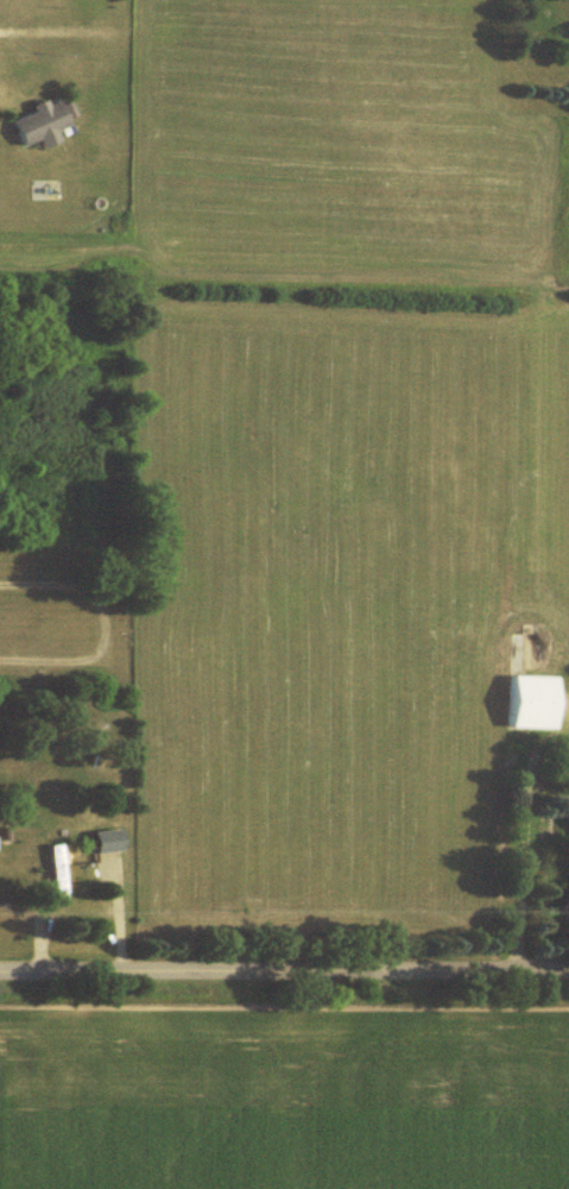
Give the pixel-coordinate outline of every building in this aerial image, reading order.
[(74,129),(67,104),(14,119),(22,145),(74,129)] [(544,730),(546,636),(503,635),(501,729),(544,730)] [(94,851),(128,851),(128,831),(94,831),(94,851)] [(56,901),(70,900),(67,844),(53,845),(56,901)]
